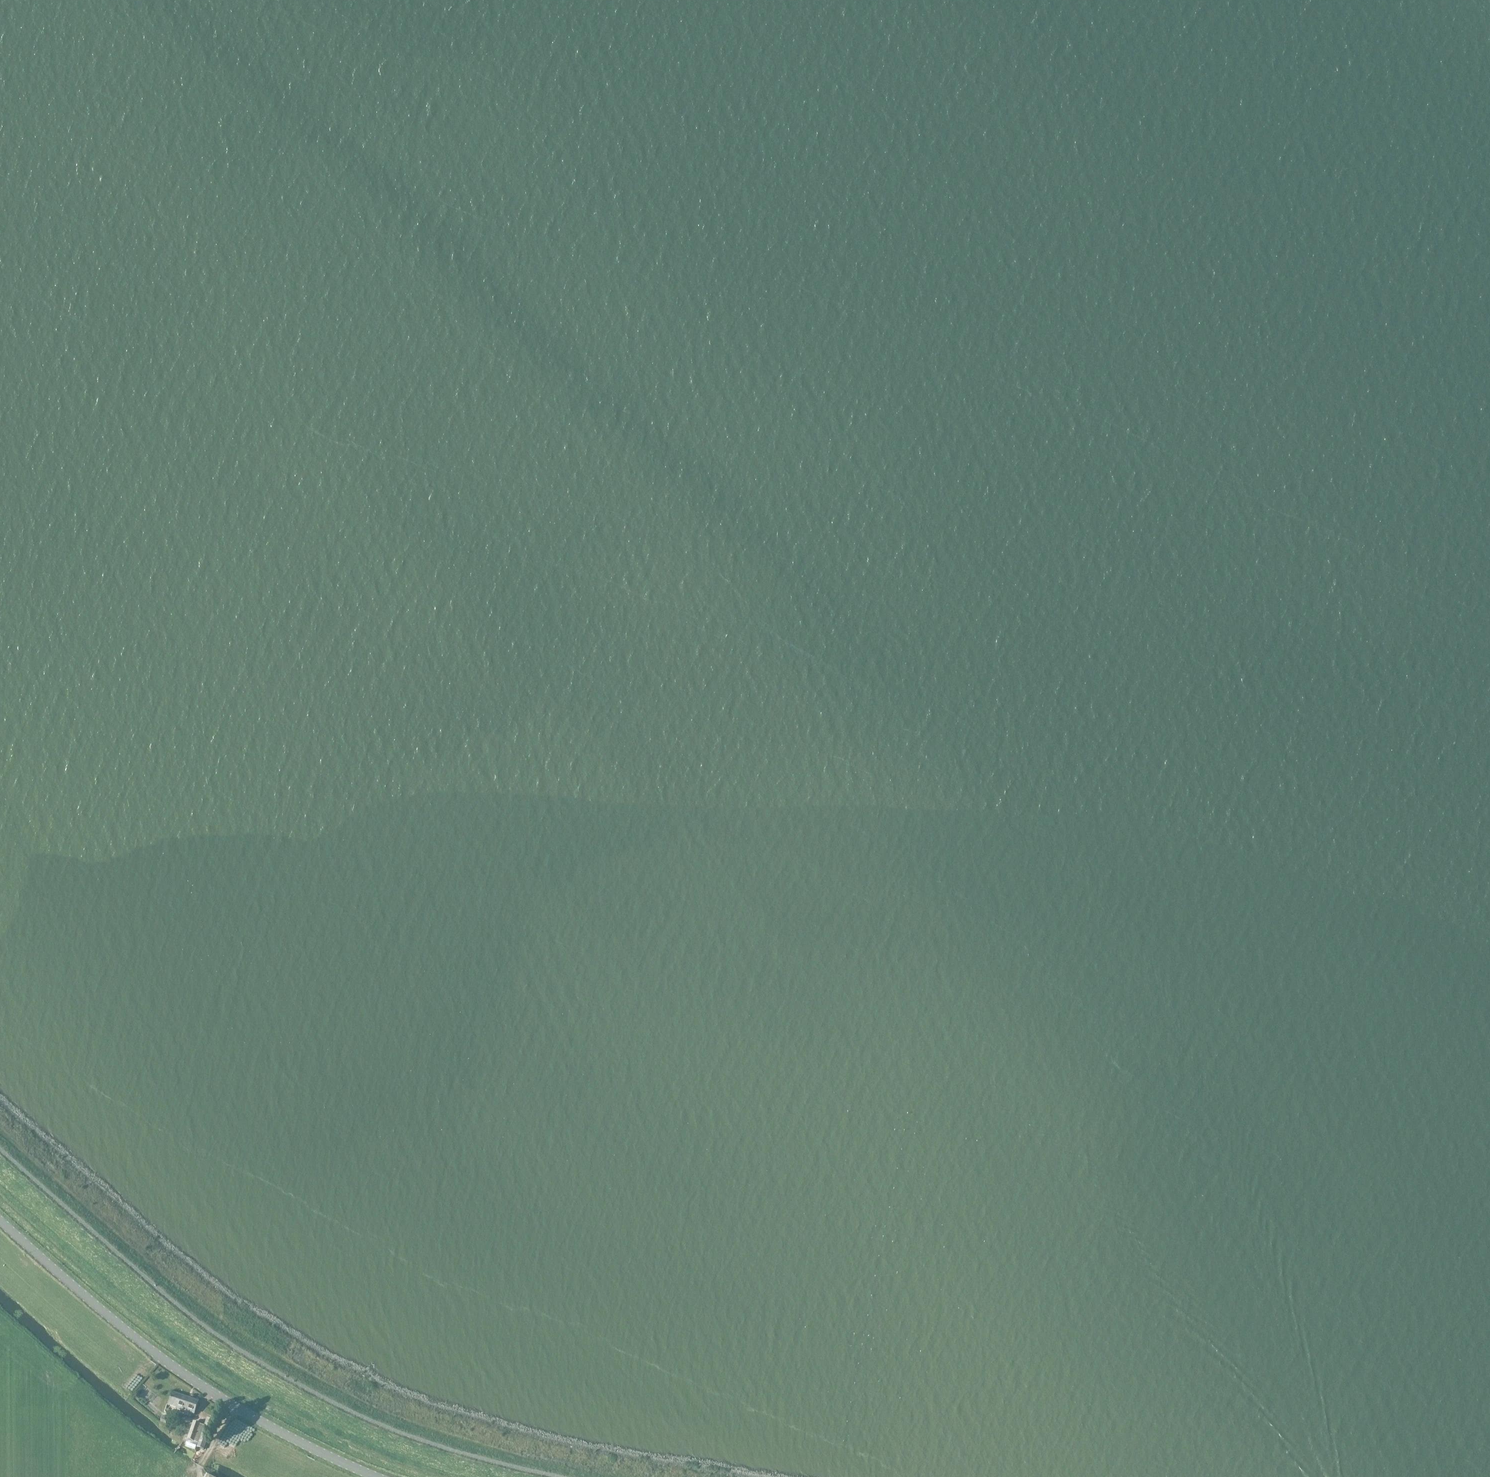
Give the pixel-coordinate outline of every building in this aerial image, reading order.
[(194,1414),(198,1402),(173,1393),(168,1406),(194,1414)] [(204,1426),(193,1422),(187,1440),(185,1446),(195,1450),(197,1443),(198,1443),(197,1447),(203,1450),(214,1421),(207,1418),(204,1426)] [(232,1445),(237,1437),(231,1434),(226,1442),(232,1445)]
